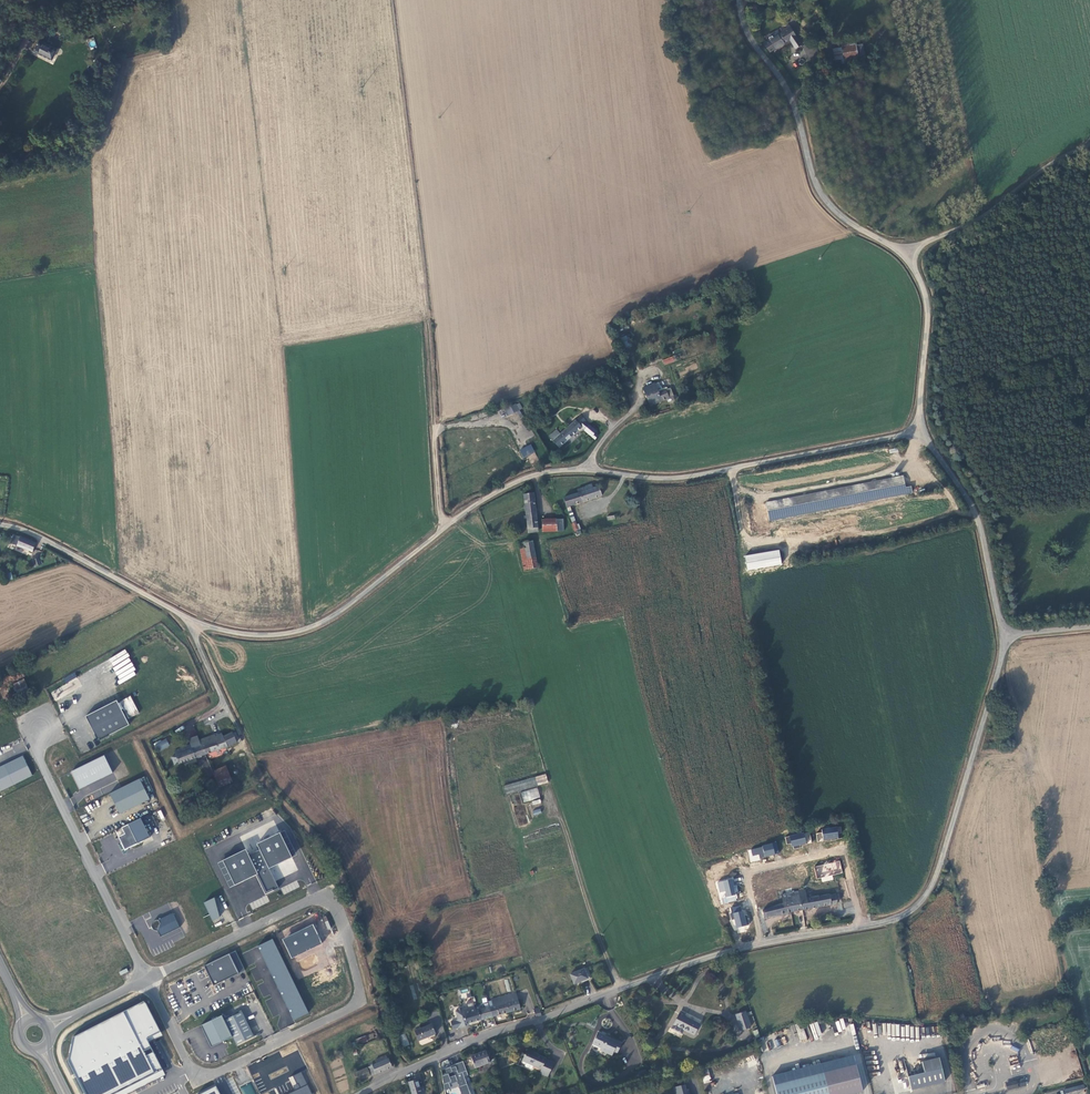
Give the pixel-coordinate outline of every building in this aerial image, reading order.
[(768,40),(764,44),(770,52),(788,37),(794,44),(799,41),(785,25),(778,31),(779,31),(776,34),(773,30),(765,36),(768,40)] [(87,40),(90,49),(96,48),(94,38),(87,40)] [(56,51),(39,40),(34,50),(51,59),(56,51)] [(840,61),(846,59),(861,56),(861,52),(859,45),(852,47),(846,48),(837,50),(840,61)] [(861,56),(846,59),(847,64),(868,60),(867,55),(861,56)] [(631,335),(623,338),(627,348),(634,345),(631,335)] [(665,361),(667,366),(680,361),(679,359),(683,358),(682,355),(665,361)] [(656,384),(644,388),(648,398),(647,398),(651,406),(668,399),(669,403),(676,401),(675,400),(678,399),(677,396),(675,397),(672,389),(659,393),(656,384)] [(523,420),(515,407),(507,412),(504,414),(507,420),(516,415),(520,421),(523,420)] [(581,415),(576,420),(561,435),(554,442),(561,448),(576,432),(582,427),(581,425),(585,420),(586,420),(581,415)] [(585,430),(590,425),(585,420),(581,425),(582,427),(585,430)] [(590,425),(585,430),(594,439),(598,436),(595,433),(596,431),(590,425)] [(554,442),(561,435),(557,430),(550,437),(554,442)] [(523,458),(535,452),(531,444),(519,450),(523,458)] [(765,503),(768,520),(911,492),(910,487),(905,488),(903,477),(765,503)] [(563,497),(566,506),(569,505),(601,495),(598,486),(592,487),(591,484),(576,488),(577,492),(563,497)] [(525,495),(528,533),(538,532),(534,494),(525,495)] [(542,519),(542,532),(557,531),(556,520),(556,519),(542,519)] [(573,527),(575,536),(582,534),(581,525),(573,527)] [(35,544),(16,536),(12,544),(31,553),(35,544)] [(520,549),(519,549),(524,572),(537,569),(531,542),(522,544),(523,549),(520,549)] [(777,548),(743,555),(746,569),(780,562),(777,548)] [(32,561),(34,567),(42,564),(40,558),(32,561)] [(3,575),(5,582),(12,580),(10,573),(3,575)] [(121,683),(138,674),(125,650),(108,659),(121,683)] [(66,683),(77,677),(74,673),(63,679),(66,683)] [(27,690),(22,679),(12,683),(12,684),(9,686),(14,696),(27,690)] [(85,716),(97,740),(128,725),(116,701),(85,716)] [(199,741),(206,755),(220,750),(227,747),(240,741),(237,736),(234,737),(232,733),(223,738),(222,734),(216,737),(215,735),(199,741)] [(206,755),(199,741),(198,737),(189,739),(191,745),(175,751),(180,764),(206,755)] [(166,739),(153,743),(156,752),(169,747),(166,739)] [(0,791),(32,776),(22,755),(0,766),(0,791)] [(70,772),(79,789),(113,773),(104,755),(70,772)] [(226,767),(213,772),(217,782),(230,777),(226,767)] [(503,785),(506,794),(548,783),(546,774),(503,785)] [(230,777),(217,782),(219,788),(232,783),(230,777)] [(110,793),(120,813),(149,799),(139,779),(110,793)] [(521,791),(523,802),(540,798),(537,787),(521,791)] [(115,831),(124,849),(149,837),(140,819),(115,831)] [(842,833),(841,827),(822,829),(823,833),(816,834),(818,843),(840,839),(839,833),(842,833)] [(813,843),(810,832),(785,838),(787,845),(791,844),(793,850),(800,848),(800,845),(813,843)] [(246,850),(223,860),(235,885),(256,875),(265,894),(279,888),(269,868),(292,857),(280,833),(257,844),(260,850),(248,855),(246,850)] [(780,853),(776,841),(746,850),(750,862),(780,853)] [(736,865),(733,855),(711,862),(715,871),(721,870),(722,873),(726,872),(725,868),(736,865)] [(840,860),(814,867),(817,878),(843,873),(840,860)] [(733,878),(718,882),(723,904),(738,900),(733,878)] [(805,891),(781,894),(783,905),(763,909),(765,917),(838,904),(836,894),(819,897),(819,896),(806,898),(805,891)] [(204,903),(212,921),(219,918),(214,898),(204,903)] [(741,905),(731,907),(736,928),(751,925),(748,914),(745,915),(744,910),(742,911),(741,905)] [(157,931),(160,936),(179,927),(172,913),(158,920),(156,920),(155,920),(153,921),(152,922),(152,923),(151,925),(152,926),(152,928),(153,929),(154,930),(156,931),(157,931)] [(313,924),(282,939),(291,958),(322,943),(313,924)] [(258,946),(294,1020),(308,1013),(273,939),(258,946)] [(203,966),(213,986),(245,970),(235,951),(203,966)] [(575,984),(589,978),(584,969),(571,974),(575,984)] [(500,1005),(518,1000),(516,994),(498,999),(500,1005)] [(493,1018),(521,1010),(518,1000),(500,1005),(498,999),(493,1000),(493,1002),(489,1003),(490,1007),(493,1018)] [(144,1001),(73,1037),(68,1060),(85,1093),(127,1093),(165,1075),(146,1038),(160,1031),(144,1001)] [(480,1022),(493,1018),(490,1007),(481,1010),(479,1005),(473,1007),(475,1012),(477,1011),(480,1022)] [(468,1025),(480,1022),(477,1011),(475,1012),(473,1007),(463,1010),(461,1009),(457,1010),(455,1012),(457,1020),(455,1021),(457,1030),(465,1028),(465,1026),(468,1025)] [(683,1030),(694,1035),(700,1024),(684,1016),(685,1014),(681,1011),(672,1028),(681,1034),(683,1030)] [(745,1011),(736,1014),(741,1030),(750,1027),(745,1011)] [(242,1012),(224,1021),(233,1038),(236,1046),(255,1037),(242,1012)] [(200,1026),(211,1048),(223,1042),(233,1038),(224,1021),(222,1015),(200,1026)] [(436,1034),(432,1025),(415,1032),(418,1041),(436,1034)] [(399,1036),(403,1047),(409,1045),(405,1033),(399,1036)] [(621,1043),(597,1033),(592,1044),(597,1045),(597,1046),(601,1048),(600,1049),(612,1055),(614,1051),(617,1052),(621,1043)] [(536,1053),(527,1048),(525,1053),(522,1051),(520,1055),(524,1056),(522,1060),(541,1069),(549,1073),(554,1063),(546,1059),(546,1058),(535,1053),(536,1053)] [(486,1051),(471,1056),(475,1068),(491,1062),(486,1051)] [(367,1068),(370,1076),(391,1068),(389,1060),(388,1061),(386,1057),(375,1061),(376,1065),(372,1067),(367,1068)] [(922,1061),(924,1071),(941,1067),(939,1057),(922,1061)] [(446,1090),(460,1086),(462,1093),(474,1093),(464,1061),(439,1069),(446,1090)] [(774,1085),(777,1093),(854,1093),(863,1092),(856,1065),(774,1085)] [(924,1071),(908,1075),(911,1089),(945,1081),(941,1067),(924,1071)] [(357,1081),(366,1078),(362,1070),(354,1073),(357,1081)] [(301,1071),(292,1076),(299,1087),(287,1093),(312,1093),(301,1071)] [(1024,1078),(1005,1082),(1007,1089),(1026,1085),(1024,1078)] [(409,1082),(413,1093),(422,1093),(418,1080),(409,1082)] [(674,1087),(676,1093),(689,1093),(688,1089),(686,1089),(685,1084),(674,1087)]
